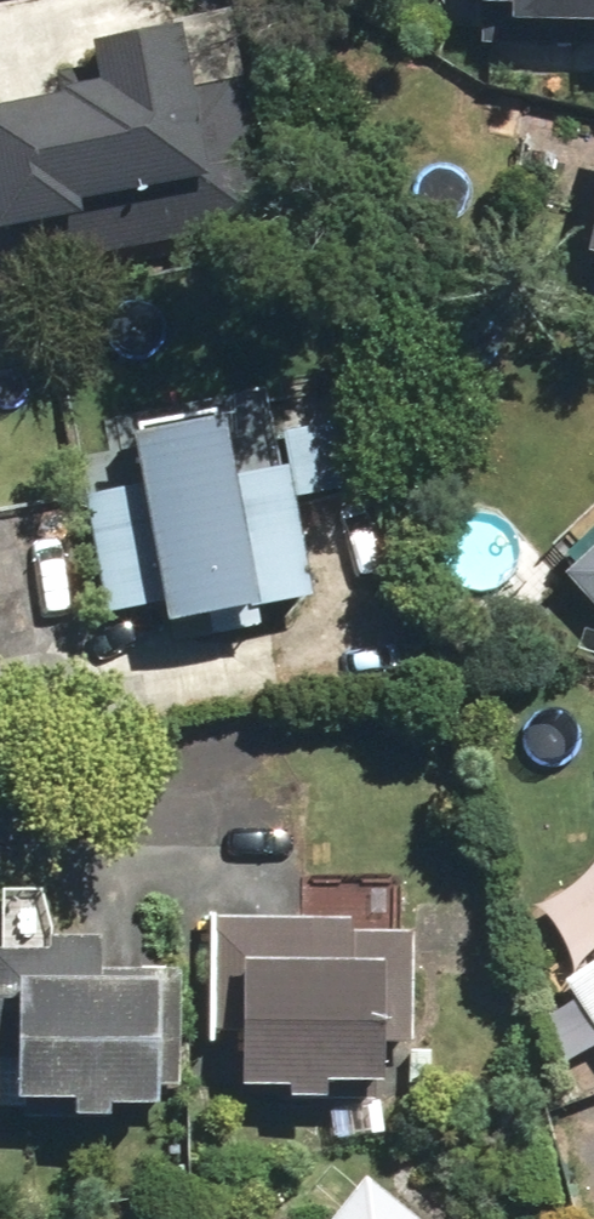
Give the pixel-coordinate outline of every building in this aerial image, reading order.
[(466,33),(593,36),(593,0),(466,0),(466,33)] [(210,195),(191,86),(189,87),(179,35),(94,51),(104,102),(0,119),(0,231),(210,195)] [(583,261),(593,264),(593,217),(583,261)] [(172,637),(321,599),(279,432),(129,470),(172,637)] [(569,577),(593,608),(593,556),(569,577)] [(413,940),(210,935),(206,1080),(410,1085),(413,940)] [(593,1030),(593,962),(563,983),(593,1030)] [(12,974),(2,1121),(161,1133),(172,986),(12,974)] [(359,1189),(338,1218),(403,1218),(359,1189)]
